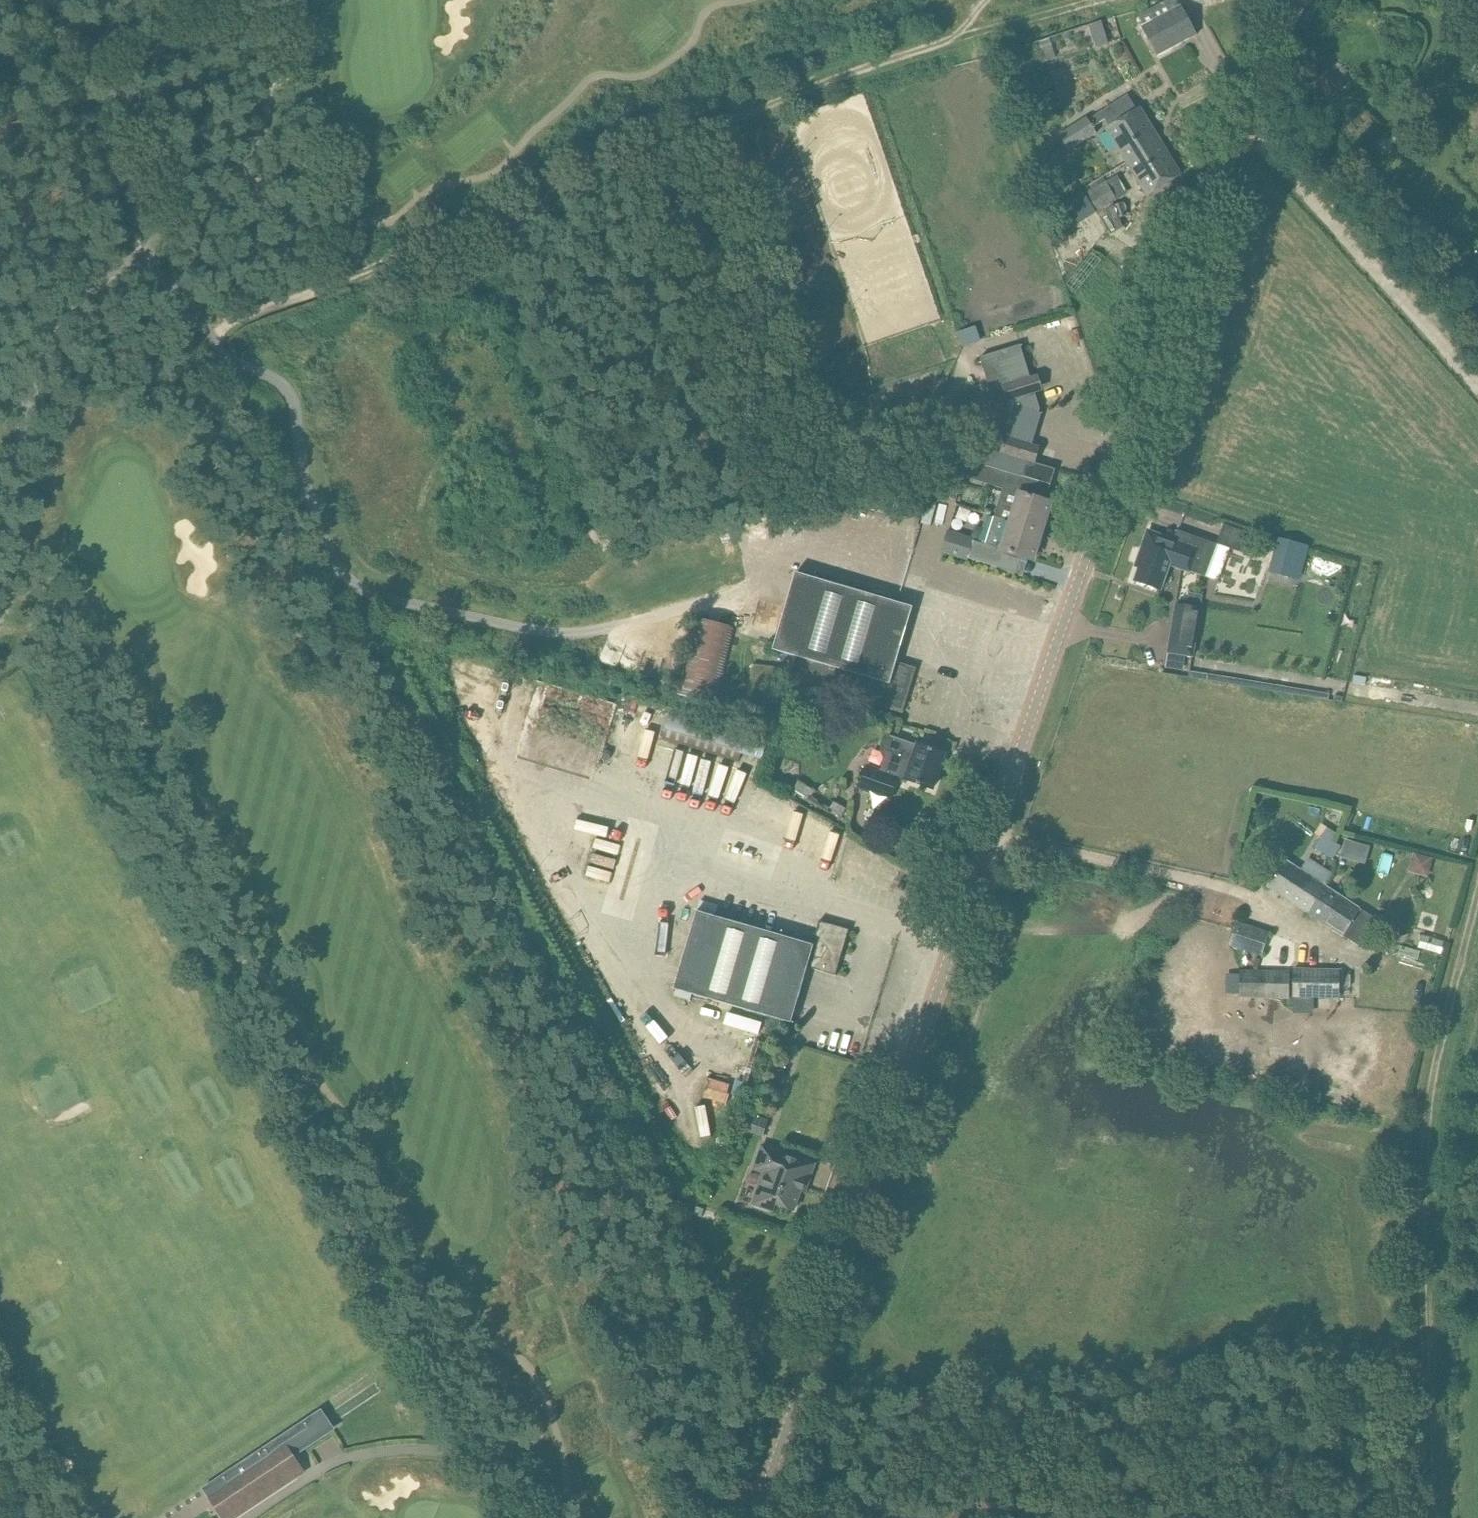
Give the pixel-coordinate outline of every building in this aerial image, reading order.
[(1142,27),(1157,56),(1198,34),(1182,5),(1142,27)] [(1103,20),(1091,24),(1097,45),(1108,42),(1121,39),(1115,17),(1103,20)] [(1050,38),(1039,42),(1047,60),(1057,56),(1050,38)] [(1106,128),(1127,162),(1161,141),(1140,107),(1137,109),(1129,96),(1102,113),(1110,126),(1106,128)] [(1059,135),(1059,136),(1069,150),(1097,133),(1087,118),(1059,135)] [(1161,141),(1127,162),(1148,197),(1183,176),(1161,141)] [(1085,194),(1097,212),(1118,200),(1106,182),(1085,194)] [(1129,213),(1123,200),(1113,205),(1119,217),(1129,213)] [(976,461),(971,478),(1003,488),(995,516),(1042,531),(1051,502),(1046,501),(1056,469),(1028,461),(1042,413),(1039,413),(1040,409),(1021,345),(980,356),(995,406),(1004,403),(986,464),(976,461)] [(948,530),(941,553),(968,561),(969,558),(974,560),(994,566),(999,549),(1033,560),(1042,531),(995,516),(986,544),(975,541),(975,539),(948,530)] [(1248,533),(1225,524),(1218,544),(1241,553),(1248,533)] [(1218,544),(1181,532),(1178,542),(1148,531),(1142,549),(1146,550),(1135,582),(1161,590),(1170,564),(1206,576),(1218,544)] [(1271,571),(1300,578),(1308,547),(1279,539),(1271,571)] [(1183,572),(1176,593),(1245,616),(1252,596),(1183,572)] [(796,573),(778,634),(894,669),(913,607),(796,573)] [(1168,652),(1193,656),(1201,608),(1176,603),(1168,652)] [(699,618),(680,694),(712,702),(732,624),(699,618)] [(894,669),(778,634),(774,649),(795,656),(788,679),(903,713),(904,710),(902,709),(913,674),(894,669)] [(753,662),(746,709),(773,711),(779,666),(753,662)] [(1365,685),(1366,677),(1353,676),(1352,683),(1365,685)] [(663,736),(739,760),(748,737),(671,713),(663,736)] [(918,745),(893,736),(888,750),(893,752),(886,772),(867,766),(859,788),(891,799),(897,781),(906,784),(907,780),(933,789),(945,754),(918,744),(918,745)] [(1343,850),(1323,836),(1315,847),(1336,860),(1343,850)] [(1367,848),(1349,844),(1346,858),(1364,861),(1367,848)] [(1411,869),(1430,876),(1437,857),(1418,851),(1411,869)] [(1268,887),(1308,913),(1326,886),(1326,887),(1326,886),(1333,875),(1309,860),(1302,871),(1285,860),(1268,887)] [(1326,886),(1308,913),(1354,943),(1371,916),(1326,887),(1326,886)] [(813,945),(698,912),(675,988),(792,1022),(808,967),(836,975),(850,929),(820,921),(813,945)] [(1269,933),(1242,924),(1238,923),(1231,945),(1262,955),(1269,933)] [(1445,941),(1423,935),(1419,947),(1442,954),(1445,941)] [(1402,946),(1399,954),(1419,959),(1421,951),(1402,946)] [(1294,968),(1293,1010),(1315,1010),(1315,997),(1340,998),(1341,969),(1294,968)] [(1290,999),(1290,970),(1241,969),(1241,974),(1227,974),(1227,993),(1240,993),(1240,998),(1290,999)] [(766,1173),(755,1205),(773,1211),(776,1203),(795,1210),(801,1190),(806,1191),(815,1164),(763,1146),(755,1169),(766,1173)] [(224,1517),(227,1517),(233,1514),(222,1498),(303,1444),(307,1450),(335,1432),(320,1410),(203,1488),(224,1517)] [(222,1498),(233,1514),(314,1460),(307,1450),(303,1444),(222,1498)]
